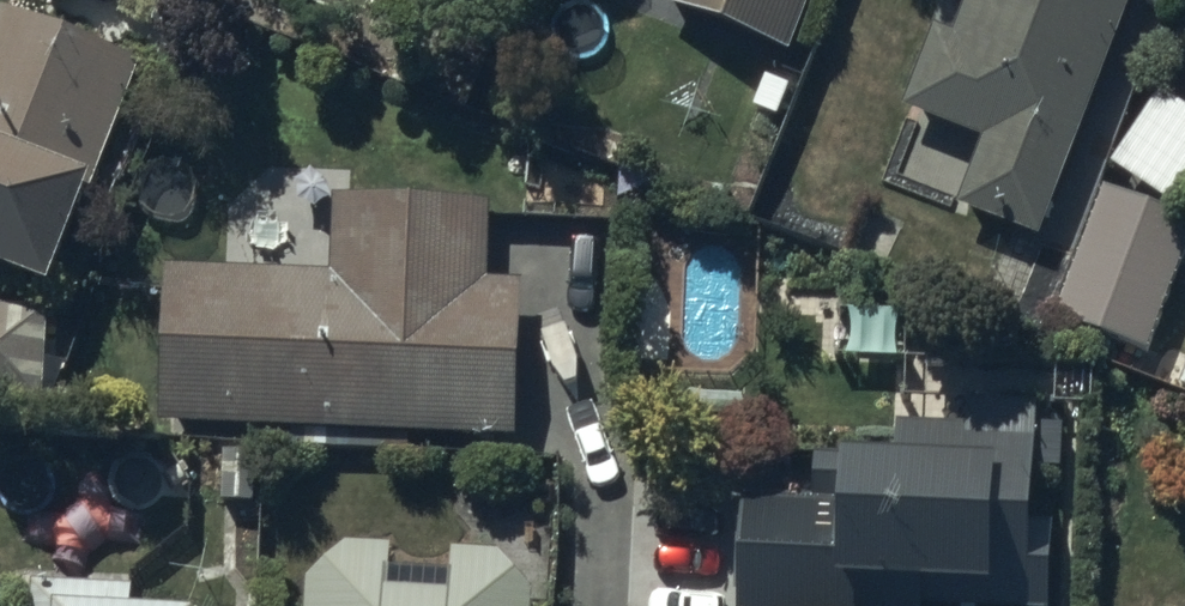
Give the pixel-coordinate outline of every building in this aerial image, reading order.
[(661,18),(785,66),(811,0),(668,0),(661,18)] [(955,49),(935,41),(905,120),(980,148),(953,218),(1038,250),(1134,0),(973,0),(955,49)] [(43,314),(137,75),(0,21),(0,297),(43,314)] [(1162,104),(1110,178),(1181,227),(1184,222),(1184,120),(1162,104)] [(1107,193),(1053,327),(1146,364),(1184,267),(1184,232),(1118,205),(1120,198),(1107,193)] [(487,282),(488,214),(331,213),(330,282),(161,281),(160,445),(517,447),(518,282),(487,282)] [(20,417),(21,361),(3,361),(3,316),(0,315),(0,417),(20,417)] [(740,605),(1027,605),(1038,419),(966,415),(965,437),(897,433),(895,470),(819,465),(816,510),(746,506),(740,605)] [(530,603),(496,565),(450,565),(450,577),(391,577),(391,558),(338,558),(304,594),(304,605),(530,605),(530,603)] [(29,595),(28,605),(130,605),(130,599),(29,595)]
